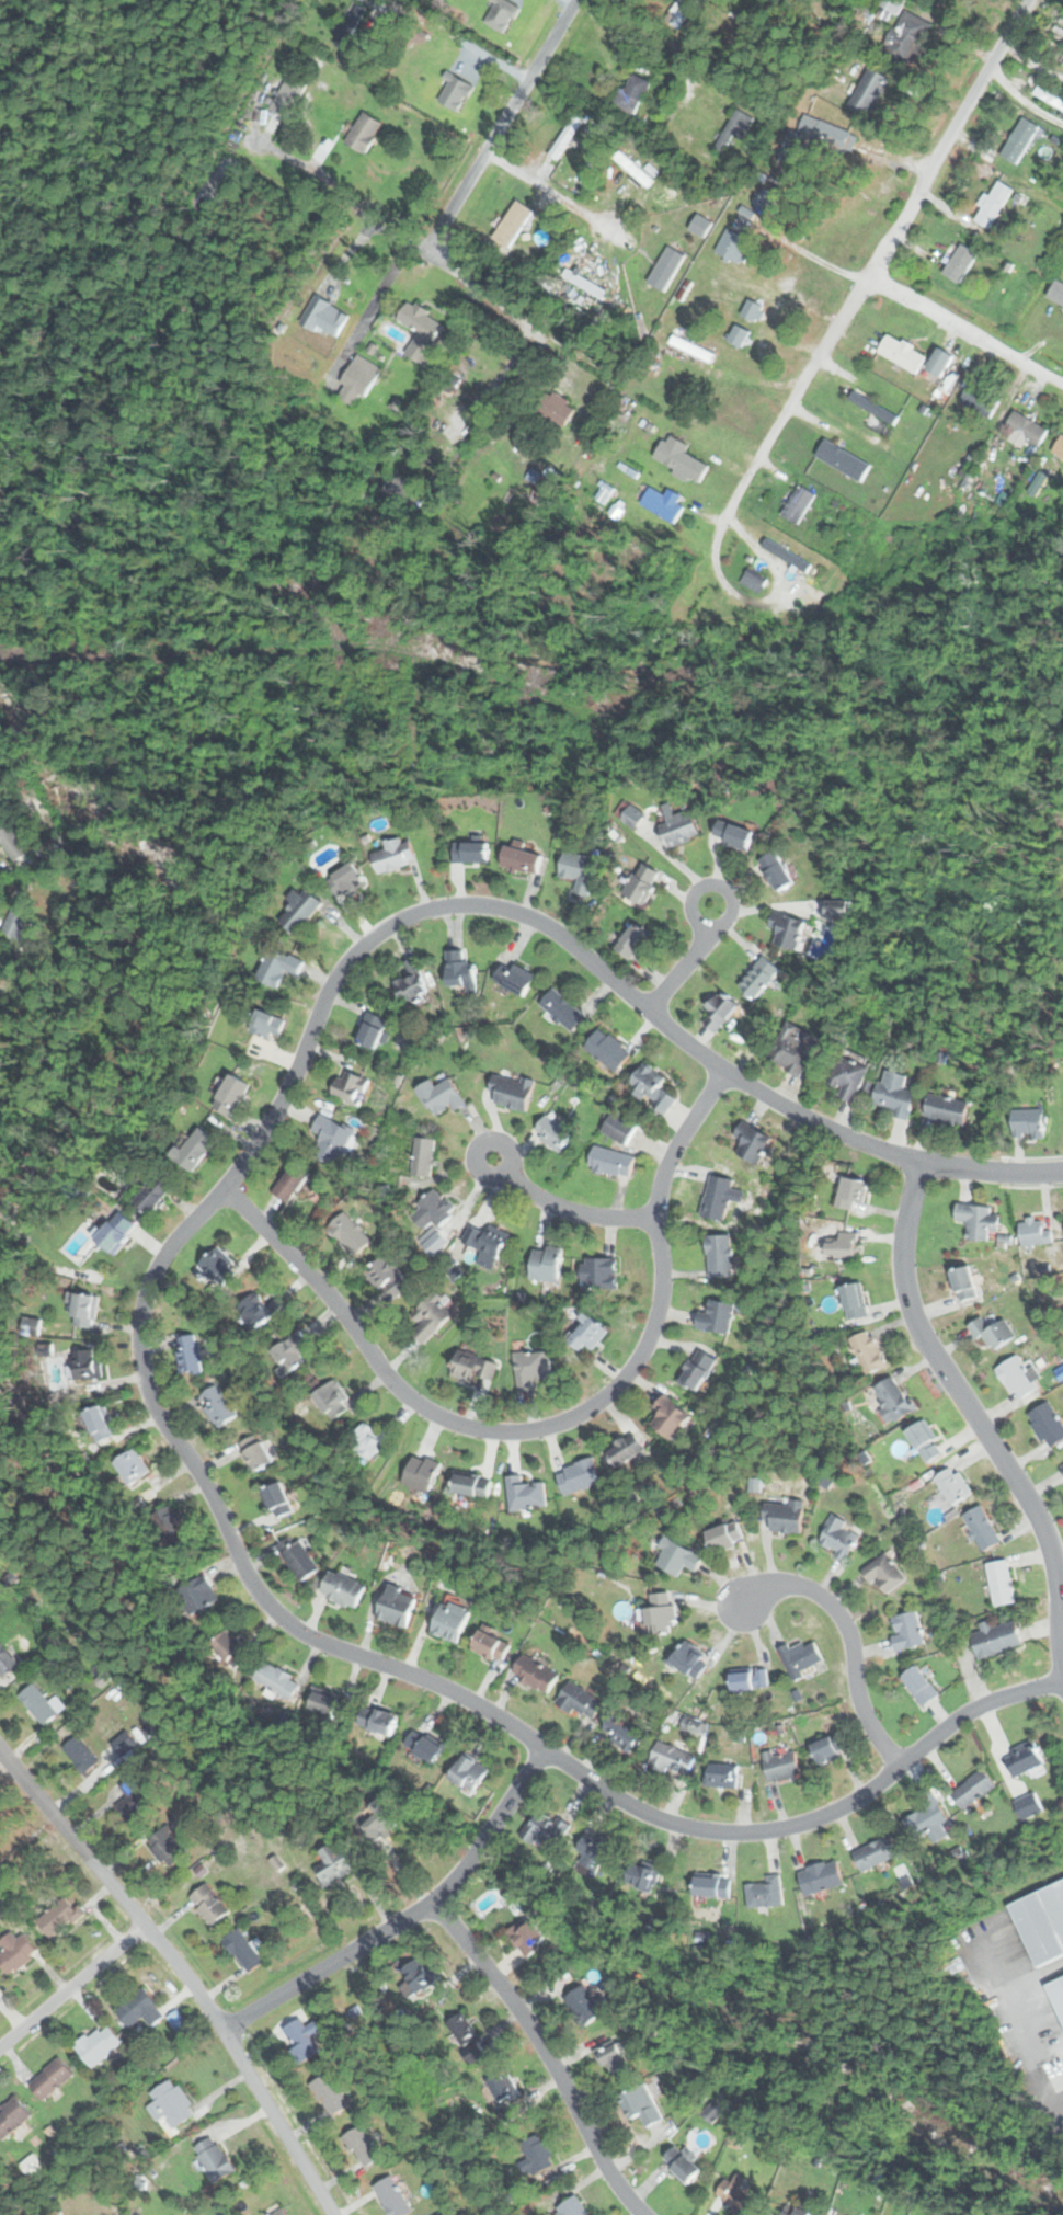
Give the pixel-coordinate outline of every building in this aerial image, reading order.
[(505,25),(515,0),(492,0),(485,17),(505,25)] [(699,0),(678,0),(665,20),(679,29),(699,0)] [(884,51),(914,64),(932,23),(902,9),(884,51)] [(849,104),(870,115),(890,77),(869,66),(849,104)] [(451,93),(471,102),(480,81),(460,72),(451,93)] [(650,83),(635,75),(623,97),(637,105),(650,83)] [(270,108),(289,118),(306,86),(286,76),(270,108)] [(754,119),(739,109),(713,147),(723,153),(735,136),(741,139),(754,119)] [(367,153),(383,121),(362,112),(347,143),(367,153)] [(548,154),(557,160),(584,119),(576,113),(548,154)] [(778,149),(790,160),(823,127),(811,116),(778,149)] [(1039,125),(1022,116),(1001,156),(1019,165),(1039,125)] [(648,188),(653,182),(624,153),(618,159),(648,188)] [(973,220),(989,230),(1014,190),(998,180),(973,220)] [(508,248),(535,212),(519,200),(492,236),(508,248)] [(705,237),(713,222),(699,214),(690,229),(705,237)] [(716,252),(742,264),(753,242),(727,229),(716,252)] [(943,272),(958,283),(978,256),(963,245),(943,272)] [(648,281),(663,291),(686,257),(671,247),(648,281)] [(1062,306),(1062,284),(1055,281),(1047,299),(1062,306)] [(315,333),(318,327),(336,338),(350,316),(317,295),(299,323),(315,333)] [(765,306),(748,300),(742,317),(760,323),(765,306)] [(407,356),(426,365),(448,320),(407,301),(398,320),(419,331),(407,356)] [(742,348),(751,332),(736,324),(728,340),(742,348)] [(927,358),(889,334),(879,351),(916,375),(927,358)] [(334,390),(355,407),(381,374),(360,357),(334,390)] [(990,419),(1000,402),(969,384),(959,401),(990,419)] [(537,411),(568,427),(579,406),(548,390),(537,411)] [(900,417),(854,392),(850,400),(895,426),(900,417)] [(1039,446),(1048,430),(1014,411),(1005,427),(1039,446)] [(689,444),(666,433),(654,459),(701,482),(709,465),(685,453),(689,444)] [(862,483),(871,465),(825,440),(816,457),(862,483)] [(386,489),(416,511),(426,496),(397,474),(386,489)] [(816,494),(799,485),(782,515),(799,525),(816,494)] [(683,504),(652,493),(646,508),(677,520),(683,504)] [(763,548),(806,572),(810,564),(767,540),(763,548)] [(616,818),(638,826),(644,811),(621,802),(616,818)] [(666,846),(699,837),(691,809),(673,813),(671,802),(663,804),(667,822),(660,824),(666,846)] [(754,831),(719,819),(712,837),(748,849),(754,831)] [(415,861),(408,835),(382,842),(385,848),(372,852),(378,874),(415,861)] [(488,842),(453,842),(453,863),(488,863),(488,842)] [(538,876),(544,855),(505,845),(500,866),(538,876)] [(777,891),(795,881),(777,849),(759,859),(777,891)] [(576,879),(574,893),(591,895),(596,857),(563,852),(559,877),(576,879)] [(662,874),(642,861),(622,894),(643,906),(662,874)] [(338,900),(366,890),(356,865),(329,875),(338,900)] [(324,904),(307,888),(301,894),(295,888),(285,899),(294,906),(281,921),(296,935),(324,904)] [(18,939),(34,905),(16,897),(0,930),(18,939)] [(861,901),(826,901),(826,916),(861,916),(861,901)] [(778,932),(774,943),(796,951),(808,924),(775,910),(767,927),(778,932)] [(614,945),(629,960),(651,937),(636,922),(614,945)] [(305,960),(270,948),(259,981),(279,989),(285,971),(299,975),(305,960)] [(447,950),(448,992),(477,991),(476,962),(465,962),(465,950),(447,950)] [(780,969),(763,956),(739,986),(756,1000),(780,969)] [(402,1004),(428,992),(414,959),(404,962),(410,975),(393,983),(402,1004)] [(537,974),(514,962),(510,970),(498,963),(483,989),(496,996),(503,985),(524,997),(537,974)] [(572,1035),(587,1018),(556,987),(539,1004),(572,1035)] [(705,1023),(717,1032),(740,1005),(722,991),(707,1009),(711,1013),(705,1023)] [(285,1017),(256,1011),(250,1032),(279,1039),(285,1017)] [(378,1051),(391,1021),(368,1011),(355,1040),(378,1051)] [(822,1040),(789,1021),(768,1058),(801,1076),(822,1040)] [(631,1054),(602,1027),(584,1046),(614,1073),(631,1054)] [(870,1062),(843,1051),(830,1083),(842,1088),(838,1096),(855,1103),(870,1062)] [(664,1077),(644,1062),(627,1085),(665,1115),(676,1099),(659,1085),(664,1077)] [(331,1094),(355,1106),(362,1093),(367,1096),(374,1083),(344,1069),(331,1094)] [(904,1088),(907,1076),(882,1070),(873,1104),(894,1109),(892,1116),(908,1120),(915,1092),(904,1088)] [(251,1085),(232,1074),(213,1107),(232,1118),(251,1085)] [(534,1080),(522,1077),(521,1081),(494,1074),(488,1103),(527,1111),(534,1080)] [(436,1085),(433,1078),(416,1088),(433,1117),(452,1106),(454,1110),(466,1104),(450,1077),(436,1085)] [(963,1128),(969,1101),(929,1094),(924,1119),(963,1128)] [(1011,1110),(1011,1137),(1044,1137),(1044,1110),(1011,1110)] [(573,1128),(548,1111),(534,1132),(560,1151),(573,1128)] [(601,1131),(626,1145),(637,1126),(611,1111),(601,1131)] [(313,1154),(336,1166),(354,1130),(321,1114),(311,1132),(322,1138),(313,1154)] [(743,1142),(738,1154),(759,1165),(773,1137),(742,1121),(734,1137),(743,1142)] [(176,1146),(170,1156),(194,1173),(217,1140),(198,1127),(182,1151),(176,1146)] [(430,1177),(435,1139),(415,1137),(410,1175),(430,1177)] [(630,1178),(636,1155),(594,1145),(588,1168),(630,1178)] [(287,1203),(311,1176),(295,1162),(271,1189),(287,1203)] [(149,1217),(176,1189),(161,1174),(134,1201),(149,1217)] [(725,1221),(729,1200),(742,1201),(743,1190),(732,1189),(733,1178),(709,1175),(702,1218),(725,1221)] [(857,1201),(865,1203),(869,1183),(843,1177),(836,1208),(855,1211),(857,1201)] [(437,1229),(455,1217),(437,1191),(409,1211),(422,1231),(433,1223),(437,1229)] [(969,1222),(967,1238),(988,1242),(990,1231),(998,1232),(1001,1215),(991,1214),(992,1208),(958,1203),(955,1221),(969,1222)] [(139,1226),(119,1210),(94,1240),(115,1256),(139,1226)] [(354,1255),(370,1238),(345,1212),(329,1228),(354,1255)] [(1021,1245),(1045,1244),(1044,1218),(1021,1219),(1021,1245)] [(510,1234),(490,1223),(484,1232),(471,1225),(462,1242),(495,1260),(510,1234)] [(732,1277),(732,1234),(708,1234),(708,1277),(732,1277)] [(827,1234),(827,1259),(857,1259),(857,1234),(827,1234)] [(198,1265),(221,1288),(241,1269),(218,1246),(198,1265)] [(534,1246),(529,1279),(558,1282),(562,1249),(534,1246)] [(390,1286),(392,1294),(404,1291),(396,1257),(368,1265),(374,1290),(390,1286)] [(617,1257),(584,1257),(584,1288),(617,1288),(617,1257)] [(951,1271),(958,1302),(979,1298),(971,1266),(951,1271)] [(869,1314),(861,1282),(841,1287),(848,1320),(869,1314)] [(410,1333),(422,1344),(455,1312),(434,1291),(410,1315),(419,1325),(410,1333)] [(98,1295),(72,1292),(68,1326),(93,1329),(98,1295)] [(273,1298),(265,1304),(253,1292),(235,1310),(256,1331),(281,1305),(273,1298)] [(734,1303),(709,1300),(708,1311),(700,1310),(697,1328),(730,1334),(734,1303)] [(581,1350),(586,1344),(594,1349),(609,1329),(586,1312),(565,1338),(581,1350)] [(970,1325),(990,1355),(1016,1336),(1004,1318),(991,1327),(983,1316),(970,1325)] [(887,1367),(871,1329),(849,1338),(865,1375),(887,1367)] [(284,1374),(308,1360),(301,1350),(309,1345),(300,1331),(268,1350),(284,1374)] [(183,1372),(203,1369),(196,1335),(178,1338),(183,1372)] [(717,1358),(697,1347),(679,1380),(699,1391),(717,1358)] [(549,1349),(514,1354),(517,1384),(552,1380),(549,1349)] [(101,1379),(100,1350),(73,1350),(75,1380),(101,1379)] [(493,1380),(499,1361),(458,1350),(450,1378),(473,1384),(476,1375),(493,1380)] [(1036,1382),(1039,1380),(1020,1352),(996,1369),(1019,1402),(1039,1388),(1036,1382)] [(891,1423),(914,1409),(895,1375),(872,1388),(891,1423)] [(327,1417),(351,1401),(335,1379),(311,1394),(327,1417)] [(233,1416),(212,1388),(199,1396),(221,1425),(233,1416)] [(671,1439),(691,1418),(666,1393),(653,1407),(660,1414),(653,1422),(671,1439)] [(1062,1452),(1062,1424),(1048,1401),(1026,1416),(1048,1450),(1058,1443),(1062,1452)] [(80,1416),(99,1445),(117,1432),(99,1404),(80,1416)] [(905,1432),(927,1463),(942,1453),(921,1422),(905,1432)] [(393,1431),(385,1425),(377,1434),(363,1423),(347,1443),(370,1461),(393,1431)] [(619,1469),(645,1449),(632,1431),(606,1451),(619,1469)] [(272,1463),(260,1434),(239,1442),(251,1472),(272,1463)] [(111,1464),(128,1489),(151,1472),(134,1448),(111,1464)] [(439,1463),(412,1454),(402,1485),(430,1494),(439,1463)] [(603,1482),(594,1458),(556,1471),(564,1495),(603,1482)] [(933,1481),(952,1507),(973,1493),(953,1465),(933,1481)] [(506,1476),(508,1510),(546,1508),(545,1482),(524,1483),(524,1475),(506,1476)] [(490,1477),(454,1476),(453,1497),(489,1499),(490,1477)] [(294,1510),(281,1483),(260,1492),(273,1520),(294,1510)] [(803,1503),(765,1502),(765,1521),(771,1521),(771,1531),(801,1533),(803,1503)] [(170,1550),(194,1535),(173,1504),(150,1518),(170,1550)] [(961,1517),(983,1553),(1002,1542),(981,1506),(961,1517)] [(818,1546),(848,1560),(860,1530),(830,1517),(818,1546)] [(707,1533),(717,1554),(745,1541),(735,1520),(707,1533)] [(320,1569),(296,1533),(276,1546),(299,1583),(320,1569)] [(677,1578),(684,1568),(693,1574),(702,1559),(666,1537),(651,1562),(677,1578)] [(879,1579),(890,1591),(906,1577),(885,1553),(861,1572),(872,1585),(879,1579)] [(1008,1560),(986,1564),(995,1608),(1016,1603),(1008,1560)] [(367,1586),(332,1569),(320,1594),(354,1611),(367,1586)] [(218,1600),(205,1575),(175,1591),(188,1615),(218,1600)] [(377,1618),(407,1628),(418,1596),(388,1585),(377,1618)] [(678,1630),(675,1591),(647,1594),(650,1632),(678,1630)] [(458,1644),(471,1610),(444,1600),(431,1633),(458,1644)] [(924,1645),(917,1611),(891,1617),(898,1651),(924,1645)] [(979,1660),(1024,1646),(1015,1620),(993,1626),(991,1620),(979,1623),(981,1631),(970,1634),(979,1660)] [(471,1649),(502,1664),(512,1644),(480,1630),(471,1649)] [(245,1658),(231,1631),(213,1641),(227,1668),(245,1658)] [(812,1637),(780,1653),(793,1680),(825,1665),(812,1637)] [(0,1642),(0,1675),(2,1678),(19,1664),(0,1642)] [(685,1642),(668,1662),(695,1681),(711,1662),(685,1642)] [(523,1653),(512,1670),(548,1691),(558,1674),(523,1653)] [(254,1678),(290,1702),(301,1685),(266,1660),(254,1678)] [(901,1679),(924,1708),(939,1694),(916,1666),(901,1679)] [(733,1692),(768,1687),(766,1669),(730,1674),(733,1692)] [(593,1722),(605,1705),(572,1680),(559,1698),(593,1722)] [(18,1695),(43,1726),(59,1713),(34,1682),(18,1695)] [(308,1710),(343,1722),(351,1700),(315,1688),(308,1710)] [(357,1727),(391,1737),(398,1716),(364,1705),(357,1727)] [(627,1723),(620,1732),(609,1722),(601,1732),(626,1752),(641,1734),(627,1723)] [(403,1746),(433,1766),(444,1749),(414,1729),(403,1746)] [(811,1744),(818,1765),(847,1754),(841,1734),(811,1744)] [(99,1763),(78,1735),(60,1748),(81,1776),(99,1763)] [(1044,1763),(1032,1740),(1003,1755),(1015,1778),(1044,1763)] [(650,1765),(688,1778),(696,1755),(658,1742),(650,1765)] [(763,1755),(768,1783),(800,1777),(795,1749),(763,1755)] [(488,1769),(465,1755),(448,1779),(471,1794),(488,1769)] [(707,1785),(735,1789),(739,1768),(710,1763),(707,1785)] [(995,1788),(984,1770),(951,1791),(962,1808),(995,1788)] [(115,1806),(127,1822),(152,1801),(133,1776),(119,1785),(127,1795),(115,1806)] [(949,1817),(930,1790),(919,1796),(926,1806),(904,1820),(917,1838),(949,1817)] [(1024,1820),(1043,1811),(1035,1792),(1014,1802),(1024,1820)] [(358,1825),(370,1841),(397,1824),(386,1806),(358,1825)] [(553,1823),(537,1811),(519,1835),(534,1843),(538,1838),(553,1848),(570,1825),(558,1816),(553,1823)] [(148,1842),(168,1868),(186,1853),(165,1827),(148,1842)] [(899,1857),(891,1836),(854,1849),(861,1870),(899,1857)] [(569,1864),(594,1877),(601,1866),(608,1871),(617,1854),(582,1837),(569,1864)] [(339,1852),(334,1845),(320,1853),(325,1862),(313,1869),(324,1887),(362,1865),(350,1846),(339,1852)] [(804,1893),(843,1885),(837,1860),(799,1868),(804,1893)] [(626,1882),(651,1891),(658,1870),(632,1861),(626,1882)] [(746,1882),(746,1906),(781,1905),(781,1873),(766,1873),(766,1882),(746,1882)] [(695,1894),(729,1895),(730,1876),(696,1875),(695,1894)] [(1035,1965),(1062,1954),(1062,1880),(1009,1902),(1035,1965)] [(210,1926),(229,1911),(207,1883),(188,1898),(210,1926)] [(36,1921),(54,1941),(83,1915),(66,1895),(36,1921)] [(546,1939),(527,1914),(506,1929),(525,1954),(546,1939)] [(258,1953),(265,1945),(256,1937),(251,1941),(237,1927),(221,1941),(251,1971),(263,1960),(258,1953)] [(38,1952),(23,1932),(16,1938),(11,1930),(0,1939),(0,1944),(4,1949),(0,1953),(0,1964),(9,1975),(38,1952)] [(421,1995),(436,1976),(423,1965),(408,1983),(421,1995)] [(1045,1983),(1062,2022),(1062,1975),(1045,1983)] [(583,2026),(605,2010),(584,1983),(562,1998),(583,2026)] [(142,2017),(151,2026),(165,2014),(142,1987),(115,2010),(130,2026),(142,2017)] [(465,2045),(478,2034),(461,2013),(448,2024),(465,2045)] [(312,2035),(321,2031),(315,2020),(306,2025),(300,2017),(282,2028),(302,2063),(322,2051),(312,2035)] [(122,2042),(103,2020),(73,2047),(92,2068),(122,2042)] [(628,2064),(615,2040),(594,2051),(607,2076),(628,2064)] [(73,2076),(61,2058),(31,2079),(43,2098),(73,2076)] [(485,2077),(500,2106),(522,2097),(506,2067),(485,2077)] [(329,2115),(348,2104),(331,2071),(311,2082),(329,2115)] [(175,2077),(149,2091),(156,2102),(149,2106),(156,2119),(167,2113),(173,2126),(196,2114),(175,2077)] [(640,2115),(644,2127),(663,2120),(645,2083),(618,2096),(629,2121),(640,2115)] [(16,2097),(0,2110),(0,2143),(32,2114),(16,2097)] [(385,2161),(365,2123),(346,2133),(365,2171),(385,2161)] [(518,2163),(526,2179),(557,2165),(542,2132),(521,2143),(528,2159),(518,2163)] [(236,2169),(213,2134),(192,2147),(215,2182),(236,2169)] [(661,2159),(685,2184),(702,2169),(678,2143),(661,2159)] [(757,2196),(742,2188),(747,2179),(738,2172),(732,2182),(724,2178),(713,2197),(743,2214),(746,2214),(757,2196)] [(390,2214),(404,2214),(413,2210),(391,2176),(373,2187),(390,2214)] [(575,2194),(556,2208),(560,2214),(592,2214),(575,2194)] [(812,2214),(788,2202),(781,2214),(811,2214),(812,2214)]
